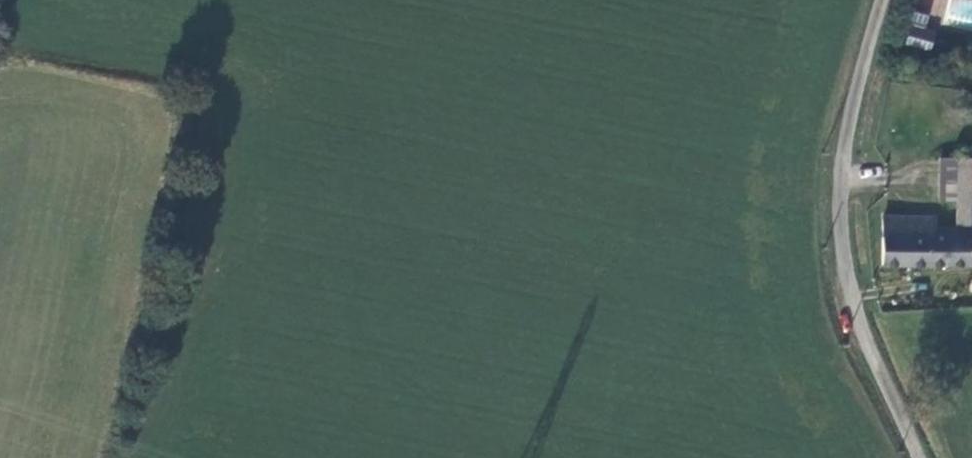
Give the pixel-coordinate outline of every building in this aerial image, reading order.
[(934,33),(921,30),(924,18),(913,15),(905,43),(929,49),(934,33)] [(971,206),(971,165),(945,165),(941,206),(957,207),(958,228),(971,229),(971,206)] [(883,265),(968,267),(971,235),(933,231),(933,223),(884,222),(883,265)]
